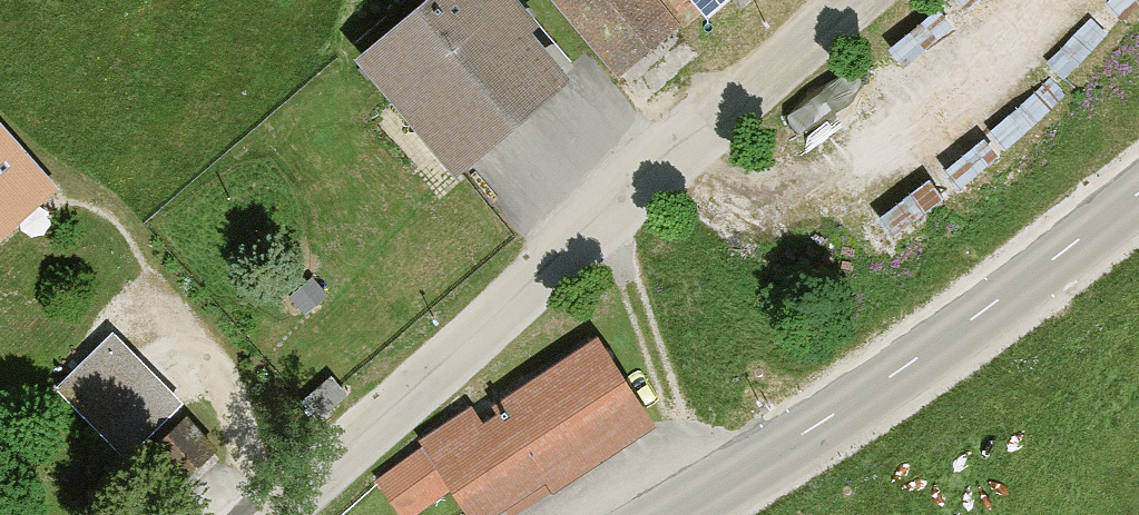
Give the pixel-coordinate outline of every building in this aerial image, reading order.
[(556,78),(518,34),(527,26),(504,0),(440,0),(368,61),(399,97),(409,88),(465,154),(556,78)] [(668,20),(650,0),(556,0),(614,67),(668,20)] [(679,20),(703,0),(662,0),(679,20)] [(0,144),(0,235),(45,195),(0,144)] [(110,342),(59,392),(126,460),(177,410),(110,342)] [(381,479),(405,514),(407,514),(452,486),(471,514),(479,514),(505,498),(514,511),(646,424),(593,344),(500,405),(504,411),(501,413),(503,417),(484,430),(471,410),(426,440),(430,446),(381,479)] [(329,376),(302,401),(318,418),(344,393),(329,376)] [(183,418),(150,448),(181,482),(214,451),(183,418)]
